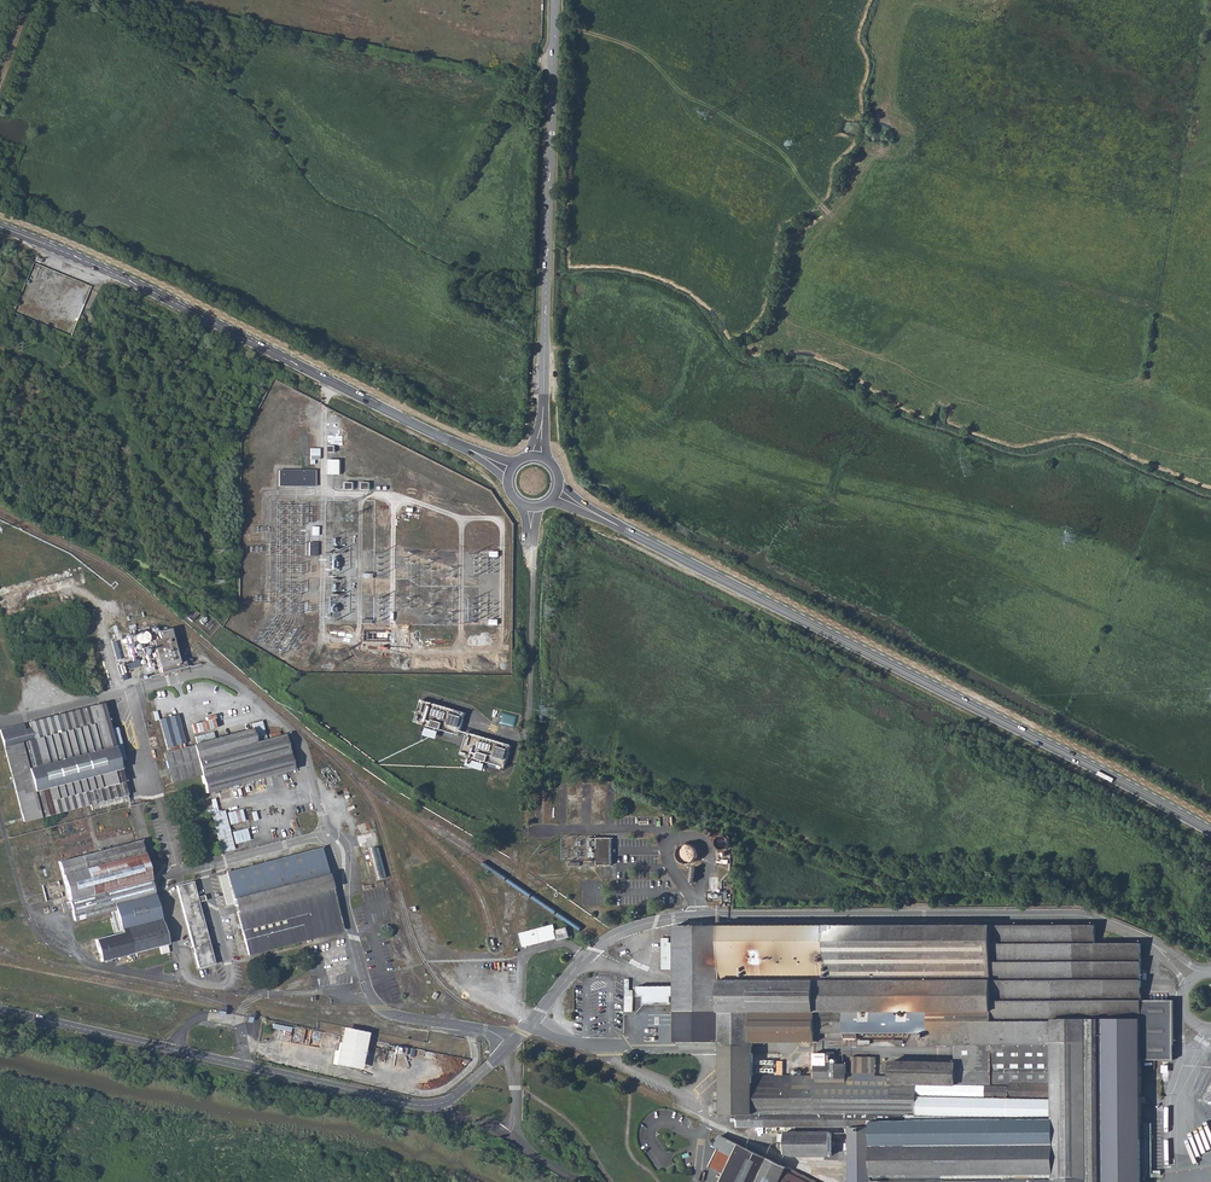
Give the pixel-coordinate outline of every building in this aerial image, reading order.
[(84,305),(78,303),(72,317),(78,320),(84,305)] [(340,459),(328,459),(328,474),(340,474),(340,459)] [(314,469),(276,469),(276,486),(314,486),(314,469)] [(316,542),(306,542),(307,556),(316,556),(316,542)] [(149,627),(129,632),(142,681),(186,668),(180,644),(173,646),(170,637),(161,639),(159,633),(151,635),(149,627)] [(24,730),(22,724),(0,730),(0,732),(24,821),(90,804),(91,810),(128,800),(102,703),(29,722),(31,728),(34,739),(27,741),(24,730)] [(462,717),(455,715),(418,704),(412,726),(440,735),(456,739),(462,717)] [(159,720),(166,747),(182,743),(184,743),(177,716),(159,720)] [(192,723),(194,732),(217,727),(214,718),(192,723)] [(254,722),(256,732),(264,730),(262,720),(254,722)] [(31,728),(24,730),(27,741),(34,739),(31,728)] [(167,752),(163,753),(172,785),(200,778),(205,796),(279,776),(294,773),(284,735),(280,736),(254,742),(251,730),(215,739),(213,732),(195,737),(197,744),(183,747),(167,752)] [(458,758),(469,762),(485,767),(500,772),(502,768),(503,764),(508,748),(465,735),(458,758)] [(182,743),(166,747),(167,752),(183,747),(182,743)] [(228,812),(231,824),(246,820),(243,808),(228,812)] [(225,809),(212,813),(222,852),(235,848),(225,809)] [(236,843),(251,839),(247,827),(233,831),(236,843)] [(596,866),(611,866),(611,839),(596,839),(596,866)] [(66,888),(69,901),(72,910),(74,921),(108,911),(111,911),(113,918),(110,919),(114,934),(94,939),(101,961),(159,946),(167,944),(138,840),(58,861),(66,888)] [(688,866),(701,854),(689,841),(676,853),(688,866)] [(225,872),(248,957),(343,932),(321,847),(278,858),(225,872)] [(380,847),(368,849),(375,880),(387,877),(380,847)] [(173,885),(195,968),(214,963),(191,880),(173,885)] [(1143,1176),(1152,1177),(1152,1123),(1143,1123),(1142,1103),(1148,1104),(1148,1096),(1142,1096),(1142,1079),(1142,1066),(1142,1059),(1174,1059),(1174,999),(1140,999),(1141,941),(1093,941),(1092,922),(675,925),(675,942),(675,956),(675,978),(675,985),(637,985),(637,995),(642,995),(642,1003),(670,1003),(670,1000),(675,1000),(675,1042),(720,1042),(721,1047),(721,1114),(737,1114),(738,1127),(849,1127),(850,1164),(850,1181),(851,1181),(1143,1181),(1143,1176)] [(555,930),(554,924),(520,932),(523,946),(557,937),(558,939),(569,936),(567,927),(555,930)] [(669,938),(662,937),(661,970),(672,971),(673,956),(675,956),(675,942),(669,942),(669,938)] [(167,944),(159,946),(162,954),(169,952),(167,944)] [(366,1034),(341,1028),(334,1066),(359,1071),(366,1034)] [(769,1073),(784,1074),(784,1061),(769,1061),(769,1073)] [(833,1132),(785,1132),(785,1154),(794,1157),(833,1157),(833,1132)] [(721,1134),(715,1146),(719,1148),(709,1166),(724,1173),(720,1181),(820,1181),(721,1134)]
